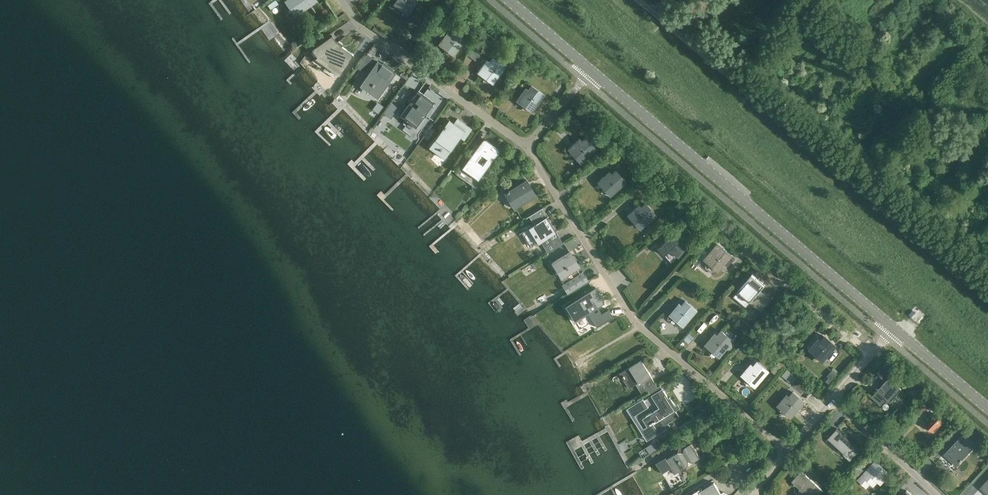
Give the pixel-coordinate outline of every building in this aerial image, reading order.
[(299,13),(316,0),(290,0),(299,13)] [(392,5),(406,16),(418,0),(395,0),(392,5)] [(449,34),(447,32),(438,44),(453,55),(469,32),(457,23),(449,34)] [(337,42),(332,35),(311,49),(317,57),(320,55),(341,71),(353,54),(337,42)] [(485,43),(478,38),(466,54),(473,59),(485,43)] [(366,53),(356,67),(358,68),(364,72),(370,64),(371,65),(373,66),(359,86),(377,99),(395,74),(392,72),(378,62),(377,61),(376,62),(373,60),(374,58),(366,53)] [(488,62),(486,60),(477,72),(492,83),(508,61),(499,55),(495,60),(491,57),(488,62)] [(525,59),(520,66),(528,71),(532,64),(525,59)] [(527,90),(525,88),(516,100),(531,111),(543,94),(530,85),(527,90)] [(415,126),(418,122),(433,101),(418,91),(400,116),(415,126)] [(459,137),(463,140),(471,129),(456,118),(453,123),(448,119),(443,126),(439,124),(437,129),(440,131),(429,147),(444,158),(459,137)] [(585,137),(581,141),(578,139),(567,149),(579,162),(595,148),(585,137)] [(483,139),(482,140),(458,173),(451,168),(447,174),(448,175),(451,170),(458,175),(462,169),(477,179),(469,190),(470,191),(498,152),(499,150),(499,149),(498,148),(486,139),(485,139),(483,139)] [(615,170),(610,174),(608,172),(597,182),(609,195),(625,181),(615,170)] [(535,196),(526,180),(505,193),(515,208),(535,196)] [(845,188),(849,184),(843,180),(840,184),(845,188)] [(640,207),(638,205),(627,215),(639,229),(655,214),(644,203),(640,207)] [(556,232),(547,216),(541,208),(525,218),(528,217),(533,225),(518,234),(520,233),(524,239),(525,238),(531,247),(533,246),(556,232)] [(563,244),(556,232),(533,246),(537,253),(540,258),(550,252),(563,244)] [(672,234),(657,247),(663,254),(664,254),(670,261),(676,256),(677,257),(686,245),(676,238),(672,234)] [(729,257),(730,255),(719,245),(715,250),(713,248),(703,259),(717,271),(723,264),(727,267),(733,260),(729,257)] [(580,274),(577,269),(579,267),(569,252),(551,263),(561,279),(561,278),(564,283),(561,285),(567,294),(587,281),(582,273),(580,274)] [(752,274),(733,296),(746,307),(750,302),(762,312),(773,298),(764,291),(764,292),(761,290),(765,285),(752,274)] [(594,288),(565,306),(570,314),(576,311),(580,318),(587,313),(597,328),(612,318),(608,311),(601,316),(598,311),(594,314),(592,310),(603,303),(594,288)] [(682,305),(680,303),(670,314),(684,326),(697,310),(686,300),(682,305)] [(744,319),(739,324),(747,331),(752,326),(744,319)] [(732,343),(733,341),(721,331),(717,335),(715,334),(706,345),(720,356),(727,348),(729,349),(730,349),(731,348),(732,348),(732,347),(733,346),(733,345),(732,344),(732,343)] [(837,345),(825,336),(818,344),(816,342),(809,349),(823,361),(837,345)] [(651,376),(642,360),(621,373),(630,388),(636,384),(642,394),(657,385),(651,376)] [(753,366),(751,364),(741,375),(756,387),(769,371),(757,361),(753,366)] [(779,362),(774,368),(778,372),(784,365),(779,362)] [(885,364),(877,373),(884,380),(893,370),(885,364)] [(787,370),(783,375),(792,383),(796,377),(787,370)] [(902,381),(911,388),(916,382),(907,375),(902,381)] [(902,389),(888,377),(872,397),(881,405),(886,398),(890,402),(902,389)] [(662,388),(651,395),(656,404),(659,408),(642,419),(647,426),(644,429),(650,439),(671,426),(670,424),(668,423),(679,416),(676,411),(676,410),(677,409),(675,406),(676,405),(670,397),(669,398),(662,388)] [(860,402),(867,393),(863,390),(855,399),(860,402)] [(760,399),(766,404),(773,396),(766,391),(760,399)] [(789,397),(787,395),(777,406),(791,418),(805,402),(793,392),(789,397)] [(643,398),(629,407),(635,416),(649,407),(643,398)] [(706,405),(700,409),(704,415),(710,411),(706,405)] [(934,413),(924,424),(933,432),(943,422),(934,413)] [(837,428),(826,439),(827,439),(828,438),(847,455),(855,446),(860,450),(860,449),(837,428)] [(961,437),(946,452),(952,457),(950,460),(956,465),(972,448),(961,437)] [(745,438),(737,447),(742,451),(750,443),(745,438)] [(691,443),(684,447),(683,446),(687,443),(681,446),(680,446),(678,451),(667,458),(666,456),(656,462),(672,489),(686,480),(686,479),(684,480),(679,471),(687,466),(688,461),(693,462),(700,458),(691,443)] [(752,445),(744,454),(747,457),(755,449),(752,445)] [(812,458),(807,454),(803,458),(808,463),(812,458)] [(758,456),(753,461),(757,464),(762,460),(758,456)] [(862,483),(877,479),(881,483),(889,473),(875,461),(865,472),(860,477),(858,479),(862,483)] [(859,466),(854,472),(860,477),(865,472),(859,466)] [(794,484),(794,485),(795,485),(803,492),(801,494),(818,494),(822,490),(805,475),(805,473),(803,473),(801,471),(791,481),(794,484)] [(722,494),(714,483),(700,491),(699,489),(690,494),(720,494),(722,494)]
